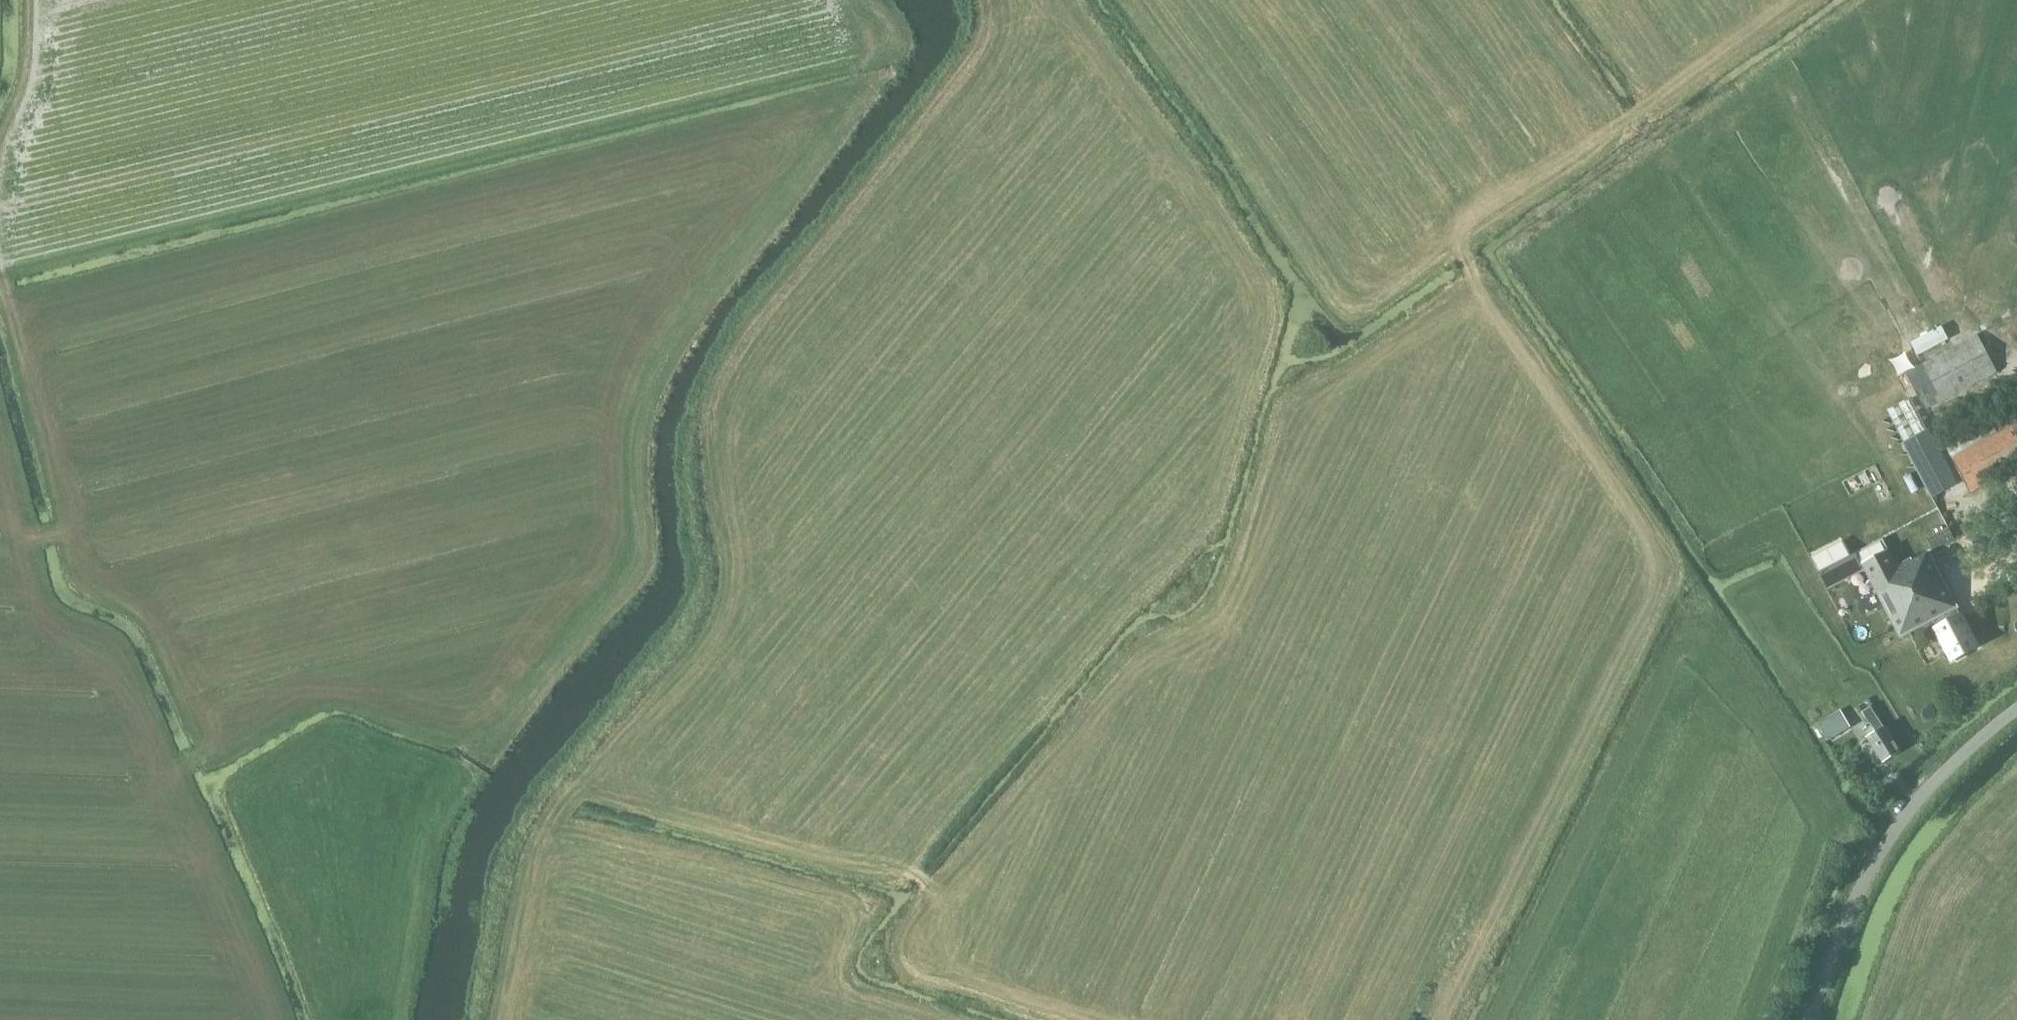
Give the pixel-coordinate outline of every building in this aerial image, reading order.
[(1997,374),(1977,336),(1907,374),(1927,411),(1997,374)] [(1911,400),(1888,412),(1904,443),(1902,444),(1930,498),(1956,485),(1928,431),(1927,431),(1911,400)] [(2009,403),(1942,440),(1970,493),(2016,468),(2016,417),(2009,403)] [(1843,541),(1811,558),(1827,590),(1865,570),(1900,639),(1932,621),(1936,628),(1961,615),(1928,553),(1912,562),(1911,560),(1896,568),(1882,541),(1851,557),(1843,541)] [(1961,615),(1936,628),(1951,662),(1955,660),(1957,661),(1964,658),(1965,655),(1978,648),(1967,627),(1968,625),(1965,619),(1962,618),(1961,615)] [(1863,713),(1874,734),(1866,739),(1883,764),(1899,753),(1883,728),(1871,709),(1863,713)] [(1848,728),(1840,715),(1839,712),(1815,726),(1824,742),(1848,728)]
